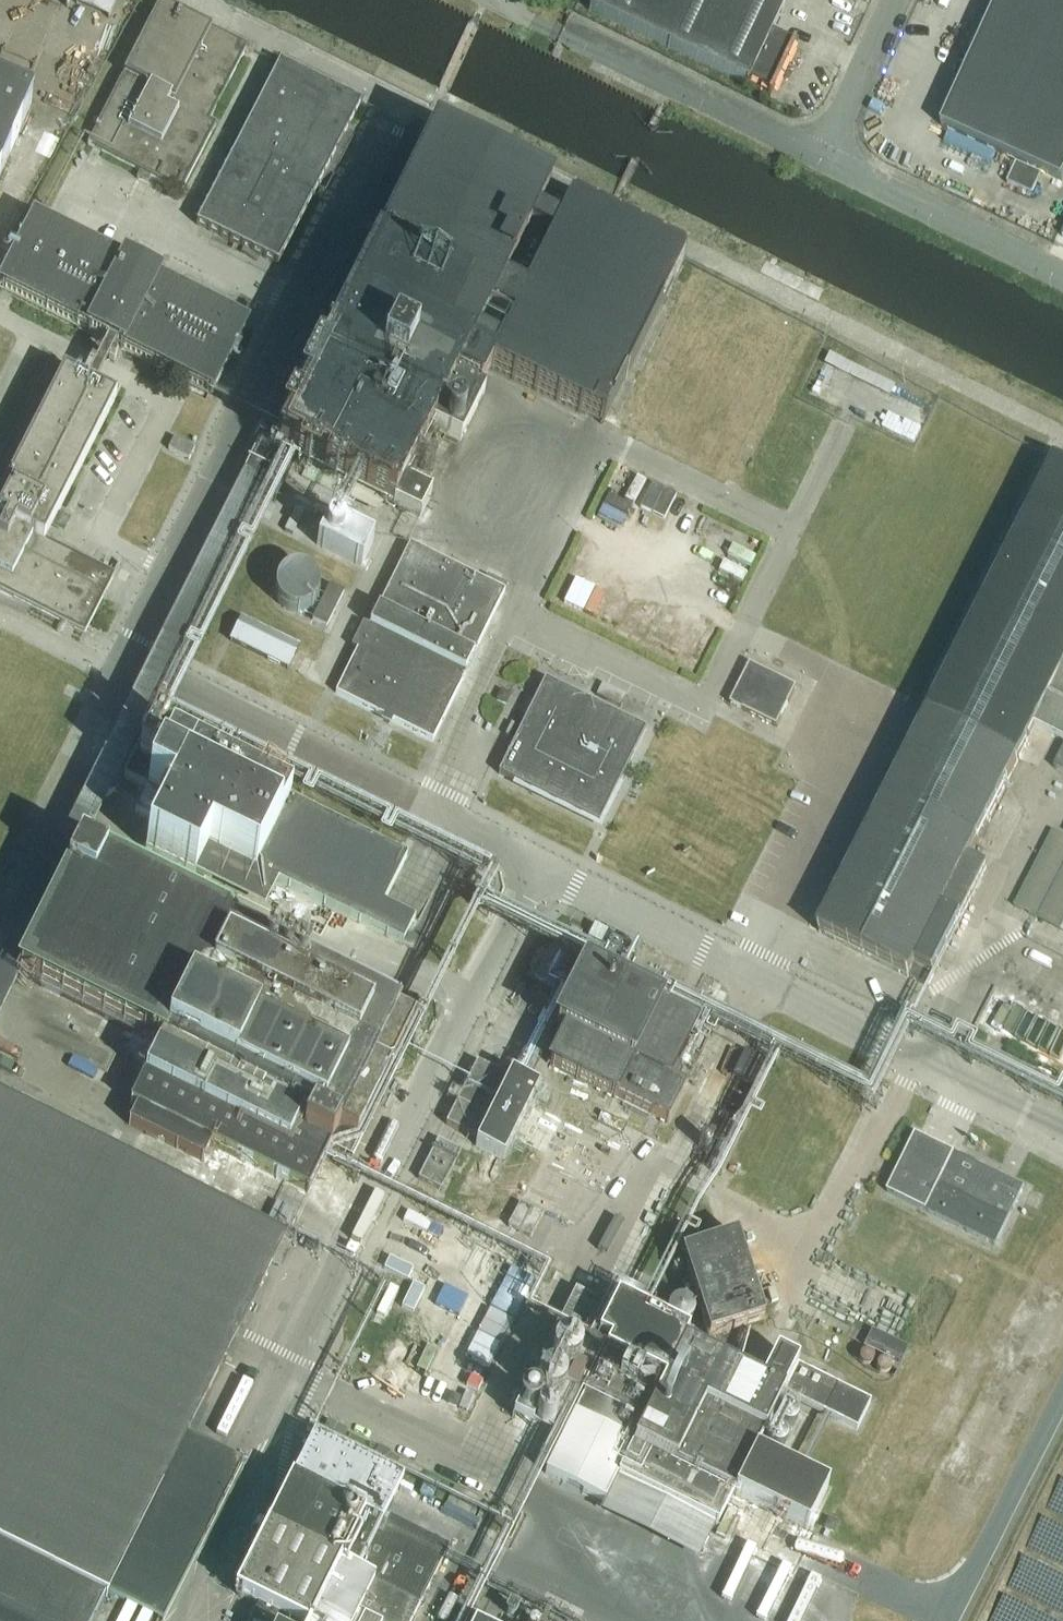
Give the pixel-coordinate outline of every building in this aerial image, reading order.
[(70,0),(48,0),(67,8),(70,0)] [(589,11),(748,85),(749,83),(769,93),(768,97),(770,98),(795,45),(792,44),(791,46),(771,36),(785,5),(774,0),(594,0),(589,11)] [(942,127),(1062,182),(1062,181),(1062,0),(1000,0),(942,127)] [(243,51),(158,7),(84,149),(177,196),(212,129),(205,126),(243,51)] [(74,29),(46,100),(76,112),(105,41),(74,29)] [(193,228),(275,269),(358,106),(276,66),(193,228)] [(37,96),(0,80),(0,179),(37,96)] [(385,229),(352,297),(470,356),(550,195),(551,192),(434,134),(387,230),(385,229)] [(1042,175),(1017,163),(1008,183),(1033,195),(1042,175)] [(470,356),(469,359),(491,370),(492,370),(604,425),(605,423),(621,389),(684,263),(550,195),(470,356)] [(120,355),(121,353),(209,398),(243,332),(155,287),(156,284),(121,266),(119,269),(31,225),(0,286),(0,292),(86,335),(85,338),(120,355)] [(352,297),(275,453),(393,511),(417,523),(429,499),(405,488),(432,432),(459,444),(483,394),(480,393),(492,370),(491,370),(469,359),(470,356),(352,297)] [(30,607),(61,623),(74,629),(85,635),(89,627),(104,598),(115,576),(45,540),(62,508),(116,400),(110,398),(50,367),(49,366),(6,449),(0,462),(0,591),(30,607)] [(174,438),(168,450),(189,461),(195,449),(174,438)] [(273,474),(243,459),(155,638),(159,639),(148,661),(164,669),(169,660),(178,665),(273,474)] [(987,872),(968,863),(1035,729),(1062,674),(1062,470),(1056,466),(820,934),(911,979),(917,968),(934,977),(987,872)] [(652,514),(664,491),(652,485),(641,509),(652,514)] [(676,497),(664,491),(652,514),(664,520),(676,497)] [(624,526),(633,504),(607,493),(598,515),(624,526)] [(361,567),(373,542),(329,521),(317,545),(361,567)] [(409,545),(369,626),(363,623),(351,647),(357,650),(335,693),(383,716),(381,721),(390,725),(392,722),(431,741),(505,592),(409,545)] [(277,583),(275,591),(277,599),(282,606),(289,611),(297,613),(305,611),(312,606),(317,599),(318,591),(317,583),(312,576),(305,571),(297,570),(289,571),(282,576),(277,583)] [(327,628),(344,592),(330,585),(312,620),(327,628)] [(241,620),(231,641),(289,670),(289,668),(297,653),(299,648),(241,620)] [(750,666),(731,705),(777,728),(796,689),(750,666)] [(1036,730),(1062,743),(1062,675),(1036,730)] [(645,729),(545,679),(499,772),(598,822),(645,729)] [(627,697),(602,685),(595,698),(620,710),(627,697)] [(505,707),(511,696),(501,691),(495,702),(505,707)] [(259,774),(152,721),(124,778),(147,790),(135,813),(159,825),(146,851),(194,876),(208,849),(403,945),(415,921),(383,905),(406,858),(256,781),(259,774)] [(1055,769),(1062,773),(1062,751),(1055,769)] [(51,848),(65,854),(73,834),(59,828),(51,848)] [(1016,905),(1062,927),(1062,833),(1052,828),(1016,905)] [(308,1194),(336,1137),(338,1134),(355,1142),(365,1124),(364,1124),(390,1070),(414,1022),(423,1005),(362,975),(354,992),(234,933),(228,921),(127,871),(81,848),(33,946),(18,975),(160,1046),(158,1049),(130,1106),(137,1109),(128,1125),(203,1162),(211,1146),(308,1194)] [(566,1033),(562,1041),(550,1066),(616,1098),(667,1123),(707,1044),(691,1036),(695,1027),(584,971),(556,1028),(566,1033)] [(477,1063),(446,1125),(479,1141),(476,1147),(503,1160),(539,1089),(511,1075),(509,1079),(477,1063)] [(106,1595),(107,1596),(122,1603),(158,1619),(161,1620),(163,1620),(243,1463),(186,1435),(239,1328),(286,1236),(256,1221),(259,1215),(250,1211),(247,1217),(0,1094),(0,1620),(93,1620),(106,1595)] [(1025,1189),(955,1155),(917,1136),(889,1194),(997,1247),(1025,1189)] [(418,1180),(437,1189),(442,1191),(461,1152),(438,1140),(418,1180)] [(280,1188),(268,1224),(284,1229),(296,1194),(280,1188)] [(529,1235),(541,1213),(519,1201),(507,1223),(529,1235)] [(682,1254),(709,1338),(763,1321),(736,1236),(682,1254)] [(402,1278),(472,1295),(466,1323),(489,1329),(493,1315),(511,1319),(519,1284),(525,1285),(531,1261),(444,1240),(439,1259),(408,1251),(402,1278)] [(575,1291),(559,1324),(608,1348),(568,1428),(561,1442),(546,1474),(605,1503),(600,1512),(698,1561),(732,1493),(807,1531),(828,1490),(755,1454),(765,1434),(785,1395),(857,1431),(871,1403),(776,1356),(762,1384),(685,1345),(689,1337),(617,1301),(613,1309),(575,1291)] [(873,1330),(861,1352),(898,1371),(909,1349),(873,1330)] [(525,1376),(568,1393),(579,1365),(536,1348),(525,1376)] [(259,1606),(251,1620),(412,1620),(449,1547),(386,1516),(403,1482),(313,1438),(235,1594),(259,1606)] [(454,1486),(446,1504),(477,1519),(486,1501),(478,1498),(454,1486)] [(733,1602),(754,1547),(743,1543),(722,1598),(733,1602)] [(750,1616),(766,1620),(769,1620),(787,1567),(769,1561),(750,1616)]
